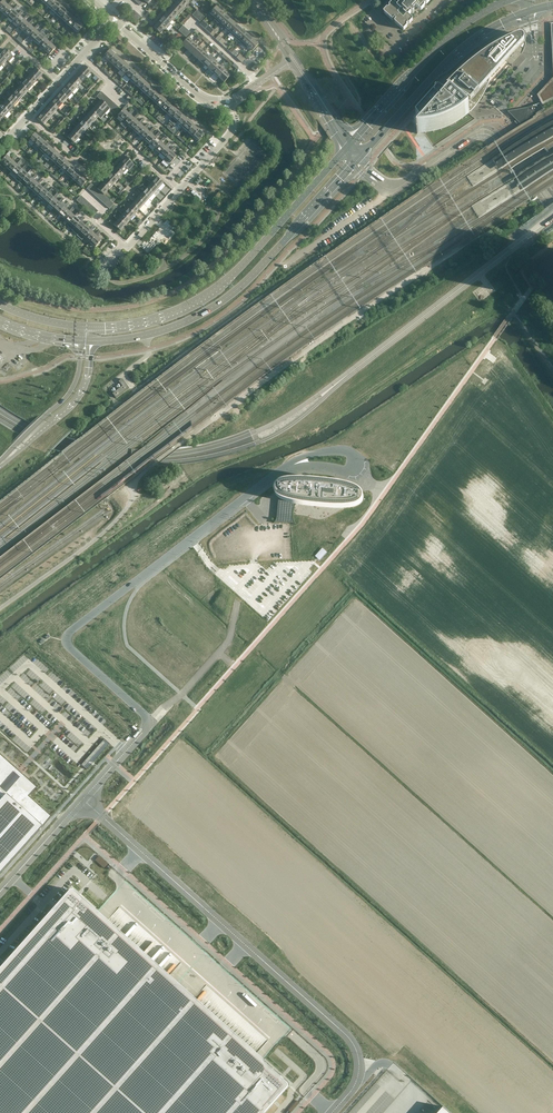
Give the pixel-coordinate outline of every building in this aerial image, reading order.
[(46,5),(51,9),(57,3),(54,0),(50,0),(46,5)] [(177,1),(185,8),(184,7),(186,4),(187,6),(190,3),(186,0),(178,0),(177,1)] [(384,12),(384,13),(392,20),(393,20),(395,18),(396,19),(395,21),(395,22),(395,23),(403,30),(404,30),(404,29),(407,26),(407,25),(408,23),(409,24),(410,23),(413,20),(413,19),(412,19),(409,16),(409,15),(409,14),(411,12),(412,13),(413,13),(414,12),(414,11),(414,10),(416,8),(416,7),(417,7),(420,10),(421,10),(422,10),(424,7),(425,7),(425,6),(424,5),(425,4),(426,4),(427,4),(430,1),(430,0),(403,0),(398,5),(397,5),(394,2),(393,2),(392,2),(390,5),(389,6),(390,7),(389,8),(388,8),(387,8),(384,11),(384,12)] [(3,1),(0,4),(0,11),(2,12),(1,13),(8,6),(3,1)] [(185,8),(177,1),(172,6),(180,14),(185,8)] [(57,3),(51,9),(56,14),(62,7),(57,3)] [(8,6),(1,13),(2,14),(3,13),(7,17),(6,18),(13,10),(8,6)] [(172,6),(167,12),(176,19),(174,18),(177,15),(178,16),(180,14),(172,6)] [(211,17),(214,20),(222,11),(216,6),(210,14),(212,16),(211,17)] [(62,7),(56,14),(62,19),(68,12),(62,7)] [(13,10),(6,18),(7,18),(8,18),(12,22),(11,22),(12,23),(19,15),(13,10)] [(222,11),(214,20),(215,19),(218,21),(217,22),(219,24),(227,16),(222,11)] [(68,12),(62,19),(67,23),(73,17),(68,12)] [(167,12),(163,17),(171,24),(170,23),(172,20),(173,22),(176,19),(167,12)] [(19,15),(12,23),(13,22),(18,26),(17,27),(24,20),(19,15)] [(227,16),(219,24),(222,27),(224,29),(232,21),(227,16)] [(73,17),(67,23),(72,28),(78,22),(73,17)] [(163,17),(158,22),(166,29),(165,28),(167,26),(169,27),(171,24),(163,17)] [(24,20),(17,27),(17,28),(18,27),(23,31),(29,24),(24,20)] [(232,21),(224,29),(225,29),(226,28),(228,30),(227,31),(230,34),(237,25),(232,21)] [(78,22),(72,28),(78,33),(84,26),(78,22)] [(166,29),(158,22),(153,28),(160,34),(163,31),(164,32),(166,29)] [(542,105),(552,99),(552,23),(549,23),(552,78),(537,95),(542,105)] [(29,24),(23,31),(22,32),(23,33),(24,32),(28,36),(34,29),(29,24)] [(237,25),(230,34),(231,33),(234,35),(233,36),(235,38),(242,30),(237,25)] [(34,29),(28,36),(27,37),(28,37),(29,37),(33,40),(33,41),(40,34),(34,29)] [(242,30),(235,38),(236,39),(237,38),(239,40),(238,41),(240,43),(248,35),(242,30)] [(464,118),(469,113),(463,108),(470,100),(468,99),(472,94),(474,96),(479,91),(506,61),(501,56),(523,32),(523,31),(519,33),(519,34),(519,35),(509,39),(501,42),(494,46),(485,52),(476,59),(467,66),(457,75),(447,85),(447,84),(447,85),(448,86),(444,91),(443,89),(442,89),(443,90),(413,122),(420,131),(418,133),(419,133),(423,133),(425,133),(432,132),(439,131),(445,128),(452,126),(458,122),(464,118)] [(40,34),(33,41),(33,42),(34,41),(39,45),(38,46),(45,38),(40,34)] [(221,44),(224,40),(218,35),(215,39),(221,44)] [(248,35),(240,43),(241,43),(242,42),(244,44),(243,45),(245,47),(253,39),(248,35)] [(189,37),(181,45),(187,50),(194,42),(194,41),(192,42),(190,40),(191,39),(189,37)] [(45,38),(38,46),(39,47),(39,46),(44,50),(43,51),(50,43),(45,38)] [(253,39),(245,47),(246,48),(247,47),(249,49),(248,50),(251,52),(258,44),(253,39)] [(229,45),(226,42),(224,40),(221,44),(222,46),(226,48),(229,45)] [(197,44),(194,42),(187,50),(192,54),(199,46),(198,47),(195,45),(197,44)] [(56,48),(50,43),(43,51),(44,51),(45,50),(49,55),(56,48)] [(202,48),(199,46),(192,54),(197,59),(205,51),(204,50),(203,52),(201,50),(202,48)] [(5,49),(0,54),(0,55),(6,60),(8,62),(13,57),(5,49)] [(115,54),(110,50),(104,56),(109,61),(115,54)] [(207,53),(205,51),(197,59),(203,64),(210,56),(209,55),(208,56),(206,54),(207,53)] [(120,59),(115,55),(115,54),(109,61),(114,66),(120,59)] [(240,54),(236,58),(242,63),(245,59),(240,54)] [(213,58),(210,56),(203,64),(208,68),(215,60),(214,61),(212,59),(213,58)] [(126,64),(121,60),(120,59),(114,66),(119,71),(126,64)] [(220,65),(215,60),(208,68),(213,73),(220,65)] [(126,64),(119,71),(125,75),(131,69),(126,64)] [(226,70),(220,65),(213,73),(218,78),(226,70)] [(91,72),(84,66),(80,71),(86,77),(91,72)] [(35,69),(32,72),(32,71),(29,71),(27,69),(26,71),(30,75),(30,74),(37,81),(38,81),(38,80),(42,75),(35,69)] [(136,73),(132,70),(131,69),(125,75),(130,80),(136,73)] [(226,70),(218,78),(224,83),(230,76),(227,73),(228,72),(226,70)] [(86,77),(80,71),(75,77),(82,83),(86,77)] [(141,78),(136,73),(130,80),(135,85),(141,78)] [(30,75),(26,80),(32,86),(33,86),(34,86),(33,85),(37,81),(30,74),(30,75)] [(82,83),(75,77),(70,82),(77,88),(82,83)] [(141,78),(135,85),(140,89),(147,83),(141,78)] [(21,85),(28,91),(28,92),(29,91),(28,90),(32,86),(26,80),(21,85)] [(77,88),(70,82),(65,87),(72,93),(77,88)] [(147,83),(140,89),(146,94),(152,87),(147,83)] [(21,85),(16,90),(23,96),(24,97),(24,96),(24,95),(28,91),(21,85)] [(72,93),(65,87),(61,92),(67,98),(72,93)] [(157,92),(152,87),(146,94),(151,99),(157,92)] [(16,90),(11,95),(18,102),(19,102),(20,101),(19,101),(23,96),(16,90)] [(67,98),(61,92),(56,98),(63,104),(67,98)] [(162,97),(157,92),(151,99),(156,103),(162,97)] [(18,102),(11,95),(7,101),(14,107),(15,107),(14,106),(18,102)] [(167,102),(162,97),(156,103),(161,108),(167,102)] [(56,98),(51,103),(58,109),(60,110),(64,105),(63,104),(56,98)] [(104,103),(102,101),(101,100),(96,106),(105,114),(110,109),(109,108),(107,106),(104,103)] [(7,101),(2,106),(9,112),(9,113),(10,112),(10,111),(14,107),(7,101)] [(173,106),(167,102),(161,108),(167,113),(173,106)] [(58,109),(51,103),(47,108),(53,114),(58,109)] [(528,108),(520,109),(507,111),(523,126),(522,126),(523,127),(523,126),(526,125),(527,124),(527,126),(527,130),(528,131),(530,133),(532,135),(531,135),(533,136),(541,131),(538,128),(535,122),(534,120),(535,120),(533,117),(536,115),(536,113),(543,109),(541,105),(540,103),(527,107),(528,108)] [(0,108),(0,114),(4,117),(5,118),(6,117),(5,116),(9,112),(2,106),(0,108)] [(96,106),(95,106),(91,111),(98,117),(100,119),(105,114),(96,106)] [(178,111),(173,106),(167,113),(172,118),(178,111)] [(53,114),(47,108),(42,113),(49,119),(53,114)] [(129,114),(124,109),(118,116),(123,121),(129,114)] [(91,111),(90,112),(86,116),(93,122),(98,117),(91,111)] [(178,111),(172,118),(177,122),(183,116),(178,111)] [(49,119),(42,113),(37,119),(44,125),(49,119)] [(134,119),(129,114),(123,121),(128,125),(134,119)] [(86,116),(82,120),(78,117),(77,118),(81,122),(81,121),(88,127),(93,122),(86,116)] [(188,120),(183,116),(177,122),(182,127),(188,120)] [(134,119),(128,125),(133,130),(139,123),(134,119)] [(194,125),(188,120),(182,127),(188,132),(194,125)] [(81,121),(81,122),(77,127),(84,133),(88,127),(81,121)] [(548,124),(518,144),(492,161),(495,165),(499,171),(527,153),(545,142),(552,137),(552,121),(548,124)] [(144,128),(139,123),(133,130),(138,135),(144,128)] [(194,125),(188,132),(193,136),(199,130),(194,125)] [(77,127),(76,127),(72,132),(79,138),(84,133),(77,127)] [(150,133),(144,128),(138,135),(144,139),(150,133)] [(199,130),(193,136),(198,141),(204,135),(199,130)] [(79,138),(72,132),(67,137),(74,143),(79,138)] [(34,145),(40,138),(35,133),(29,140),(34,145)] [(155,137),(150,133),(144,139),(149,144),(155,137)] [(160,142),(155,137),(149,144),(154,149),(160,142)] [(39,149),(45,143),(41,139),(40,138),(34,145),(35,145),(39,149)] [(165,147),(160,142),(154,149),(159,154),(165,147)] [(45,154),(51,147),(47,144),(45,143),(39,149),(41,151),(44,154),(45,154)] [(50,159),(56,152),(52,149),(51,147),(45,154),(44,154),(42,156),(47,161),(50,159)] [(165,147),(159,154),(158,155),(163,160),(165,158),(171,152),(165,147)] [(50,159),(55,164),(61,157),(56,152),(50,159)] [(171,152),(165,158),(170,163),(176,156),(171,152)] [(6,155),(0,163),(0,166),(4,169),(12,160),(6,155)] [(513,180),(516,186),(520,192),(542,178),(552,171),(552,155),(513,180)] [(60,168),(66,162),(64,159),(61,157),(55,164),(58,166),(60,168)] [(126,157),(121,163),(128,169),(129,170),(134,165),(126,157)] [(12,160),(4,169),(9,174),(17,165),(12,160)] [(66,173),(72,166),(70,165),(66,162),(60,168),(64,171),(66,173)] [(121,163),(116,168),(123,174),(128,169),(121,163)] [(17,165),(9,174),(14,179),(22,170),(17,165)] [(71,178),(77,171),(76,170),(72,166),(66,173),(70,177),(71,178)] [(116,168),(111,173),(118,179),(123,174),(116,168)] [(22,170),(14,179),(20,183),(28,174),(22,170)] [(76,182),(82,176),(81,175),(77,171),(71,178),(75,182),(76,182)] [(111,173),(107,178),(113,185),(118,179),(111,173)] [(28,174),(20,183),(25,188),(26,187),(33,179),(28,174)] [(81,187),(87,181),(82,176),(76,182),(81,187)] [(151,183),(159,189),(160,188),(159,188),(163,183),(156,177),(153,180),(150,179),(148,181),(151,183)] [(107,178),(102,184),(109,190),(113,185),(107,178)] [(38,184),(33,179),(26,187),(27,186),(32,190),(31,191),(31,192),(38,184)] [(151,183),(146,188),(153,194),(155,196),(156,196),(160,192),(160,190),(159,189),(151,183)] [(43,189),(38,184),(31,192),(32,192),(32,191),(37,195),(36,196),(43,189)] [(109,190),(102,184),(97,189),(99,191),(101,193),(104,195),(109,190)] [(146,188),(142,193),(148,199),(149,199),(149,200),(150,199),(149,198),(153,194),(146,188)] [(48,193),(43,189),(36,196),(37,197),(38,196),(42,200),(41,201),(42,201),(48,193)] [(54,198),(48,193),(42,201),(43,201),(47,205),(47,206),(54,198)] [(142,193),(137,198),(146,206),(151,201),(148,199),(142,193)] [(59,203),(54,198),(47,206),(48,205),(52,209),(52,210),(59,203)] [(137,198),(132,204),(139,210),(141,212),(146,206),(137,198)] [(64,207),(59,203),(52,210),(53,211),(53,210),(58,214),(57,215),(64,207)] [(139,210),(132,204),(128,209),(134,215),(135,216),(136,215),(135,214),(139,210)] [(69,212),(64,207),(57,215),(58,215),(63,219),(62,219),(63,220),(69,212)] [(128,209),(123,214),(130,220),(130,221),(131,220),(130,219),(134,215),(128,209)] [(75,217),(69,212),(63,220),(64,219),(68,223),(68,224),(75,217)] [(123,214),(118,219),(125,226),(126,226),(126,225),(130,220),(123,214)] [(524,227),(537,217),(536,216),(523,226),(524,227)] [(80,221),(75,217),(68,224),(68,225),(69,224),(73,228),(73,229),(80,221)] [(125,226),(118,219),(113,225),(120,231),(121,231),(122,231),(121,230),(125,226)] [(80,221),(73,229),(72,230),(73,231),(76,234),(77,235),(78,234),(85,226),(80,221)] [(85,226),(78,234),(79,234),(84,238),(83,238),(90,231),(85,226)] [(95,235),(90,231),(83,238),(84,239),(85,238),(89,242),(88,243),(89,243),(95,235)] [(101,240),(95,235),(89,243),(89,244),(90,243),(95,247),(101,240)] [(129,388),(122,379),(118,381),(122,386),(112,393),(116,398),(129,388)] [(275,522),(274,523),(284,523),(289,523),(290,523),(292,523),(293,523),(295,524),(296,524),(294,523),(294,522),(293,520),(293,519),(293,518),(293,516),(293,515),(293,514),(293,512),(294,510),(294,508),(295,506),(295,505),(296,505),(296,504),(297,504),(300,503),(302,504),(303,504),(305,504),(308,505),(310,505),(314,505),(320,506),(324,506),(328,507),(332,507),(336,507),(339,507),(340,507),(345,507),(349,507),(353,506),(355,506),(356,505),(357,505),(358,504),(359,503),(360,503),(361,502),(362,501),(362,500),(362,499),(362,498),(363,498),(362,498),(363,497),(362,497),(362,496),(362,495),(362,494),(362,493),(361,493),(361,492),(360,492),(361,491),(358,488),(357,489),(353,487),(351,487),(351,486),(348,486),(345,485),(340,484),(335,483),(331,483),(329,482),(324,482),(318,481),(313,481),(307,480),(302,480),(298,480),(294,480),(290,481),(288,481),(285,481),(284,482),(281,483),(280,483),(279,484),(278,485),(277,486),(277,487),(276,487),(276,488),(276,489),(276,490),(276,491),(276,492),(276,493),(278,496),(279,496),(279,497),(278,501),(277,518),(277,519),(276,520),(276,521),(275,522)] [(320,560),(327,552),(322,547),(315,556),(320,560)] [(104,739),(81,765),(87,769),(110,744),(104,739)] [(39,829),(41,828),(42,827),(51,816),(28,796),(36,787),(22,775),(21,776),(19,774),(20,774),(20,773),(20,772),(19,772),(19,771),(18,771),(17,771),(17,772),(16,772),(15,770),(16,769),(0,755),(0,873),(39,829)] [(39,761),(52,772),(56,767),(44,756),(39,761)] [(104,868),(108,864),(99,856),(95,860),(104,868)] [(0,967),(0,986),(142,1112),(264,1112),(276,1099),(285,1090),(287,1087),(288,1087),(288,1085),(288,1084),(288,1083),(287,1082),(285,1080),(270,1068),(89,906),(76,893),(73,891),(72,891),(71,890),(70,890),(69,891),(68,892),(66,894),(57,904),(0,967)] [(0,986),(0,1112),(142,1112),(0,986)] [(256,1050),(264,1042),(262,1041),(254,1049),(256,1050)] [(290,1111),(299,1102),(297,1100),(288,1110),(290,1111)]
